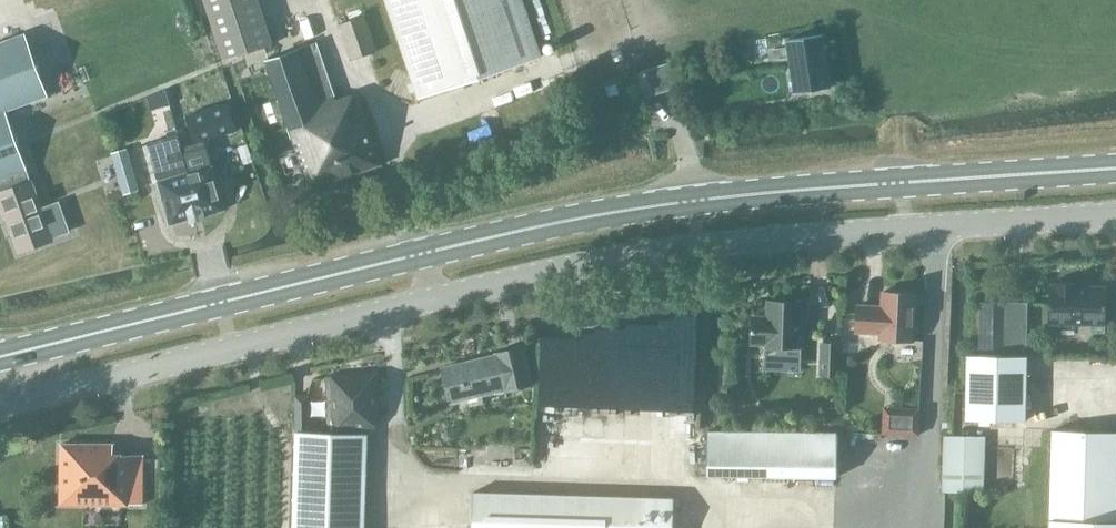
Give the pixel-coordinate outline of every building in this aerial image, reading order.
[(208,6),(210,12),(226,60),(272,44),(257,0),(206,0),(208,6)] [(423,97),(538,59),(518,0),(390,0),(423,97)] [(340,24),(352,60),(378,51),(365,16),(340,24)] [(28,169),(7,110),(48,95),(27,33),(0,43),(0,180),(28,169)] [(824,34),(786,40),(794,93),(832,87),(824,34)] [(382,164),(358,93),(337,100),(318,42),(298,49),(266,60),(310,189),(311,190),(383,165),(382,164)] [(670,62),(646,70),(654,95),(679,87),(670,62)] [(228,103),(188,115),(196,143),(205,140),(237,130),(228,103)] [(179,135),(150,144),(160,181),(172,224),(192,218),(193,220),(196,219),(191,203),(198,202),(182,147),(179,135)] [(196,143),(182,147),(198,202),(191,203),(196,219),(205,216),(205,215),(225,209),(213,166),(205,140),(196,143)] [(128,148),(113,153),(125,195),(140,191),(128,148)] [(0,180),(0,205),(1,208),(0,209),(0,213),(2,219),(6,218),(19,252),(53,239),(51,236),(68,230),(58,202),(41,208),(31,179),(32,179),(28,169),(0,180)] [(1080,288),(1080,284),(1054,283),(1054,288),(1051,288),(1050,323),(1093,324),(1092,333),(1106,334),(1106,324),(1107,325),(1108,289),(1080,288)] [(880,334),(880,339),(914,341),(916,295),(883,293),(882,307),(858,306),(856,332),(880,334)] [(752,343),(767,344),(767,345),(800,347),(802,302),(769,301),(768,317),(753,317),(752,343)] [(968,354),(967,419),(1026,420),(1027,356),(1026,356),(1028,303),(978,301),(976,355),(968,354)] [(823,343),(821,374),(839,375),(840,344),(823,343)] [(499,356),(443,369),(450,400),(504,387),(504,389),(530,383),(521,347),(498,352),(499,356)] [(327,376),(329,428),(375,427),(374,413),(378,413),(377,374),(327,376)] [(297,422),(297,431),(310,431),(310,422),(297,422)] [(1050,520),(1115,522),(1115,431),(1053,429),(1050,520)] [(837,432),(751,431),(708,430),(707,475),(837,476),(837,472),(837,432)] [(294,527),(364,527),(367,433),(310,431),(297,431),(294,527)] [(945,436),(943,491),(984,493),(985,437),(945,436)] [(620,455),(642,455),(642,442),(620,441),(620,455)] [(117,504),(117,511),(130,511),(130,508),(141,509),(143,454),(113,454),(114,445),(62,443),(60,503),(117,504)] [(474,491),(473,527),(672,527),(673,498),(474,491)]
